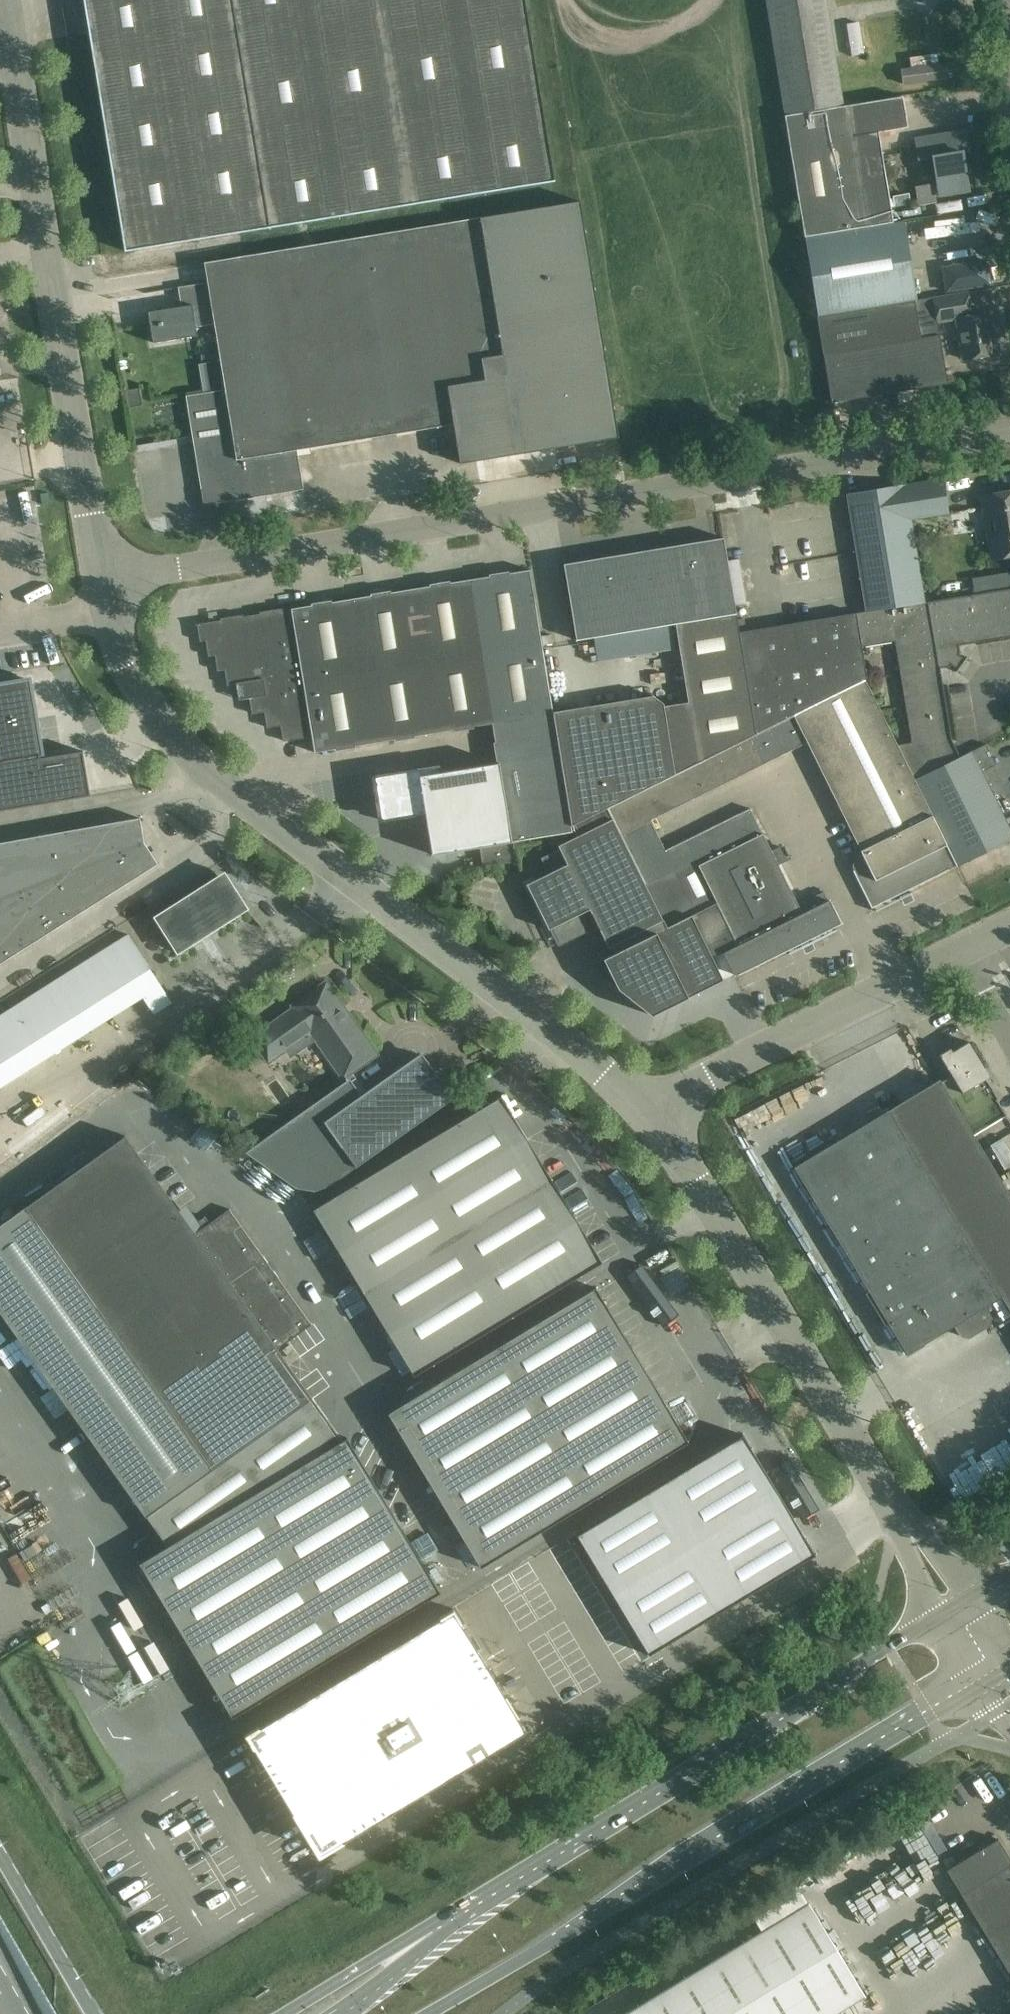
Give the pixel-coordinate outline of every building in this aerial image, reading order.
[(525,0),(84,0),(125,251),(554,181),(525,0)] [(844,105),(826,0),(765,0),(784,115),(844,105)] [(938,63),(937,54),(909,58),(910,67),(900,69),(902,85),(962,77),(960,61),(938,63)] [(902,95),(844,105),(784,115),(804,237),(893,222),(878,132),(907,127),(902,95)] [(937,181),(914,185),(917,206),(936,203),(935,197),(968,191),(966,179),(970,178),(968,167),(964,167),(962,153),(968,152),(965,130),(915,138),(920,171),(935,169),(937,181)] [(908,194),(892,196),(894,211),(911,208),(908,194)] [(579,201),(479,217),(505,376),(447,385),(453,424),(459,463),(618,437),(579,201)] [(204,262),(207,282),(214,324),(225,389),(185,396),(203,505),(303,489),(297,450),(453,424),(447,385),(505,376),(479,217),(204,262)] [(926,237),(981,230),(980,218),(925,225),(926,237)] [(804,238),(817,315),(916,299),(903,222),(804,238)] [(196,327),(214,324),(207,282),(178,287),(181,306),(148,312),(153,343),(197,335),(196,327)] [(989,312),(969,315),(965,292),(933,297),(937,320),(957,317),(964,359),(996,354),(989,312)] [(933,297),(817,316),(823,353),(831,403),(947,384),(944,364),(940,335),(937,320),(933,297)] [(139,388),(124,390),(127,408),(141,406),(139,388)] [(453,446),(442,448),(444,458),(454,456),(453,446)] [(865,611),(923,602),(910,520),(948,514),(943,478),(846,494),(865,611)] [(981,496),(984,513),(989,512),(997,559),(1009,556),(1009,491),(981,496)] [(848,553),(839,555),(843,578),(859,575),(850,527),(843,528),(848,553)] [(567,563),(564,564),(576,640),(588,638),(634,631),(675,624),(736,613),(723,537),(719,538),(720,541),(718,541),(647,553),(646,550),(641,551),(641,554),(635,555),(568,566),(567,563)] [(498,762),(512,844),(572,834),(571,827),(553,714),(529,570),(196,624),(196,626),(198,625),(199,633),(204,639),(204,640),(206,640),(207,648),(212,654),(212,655),(215,655),(216,663),(221,668),(221,670),(225,669),(225,670),(226,677),(231,683),(231,685),(241,683),(246,689),(243,697),(242,697),(243,699),(250,698),(251,706),(256,711),(256,713),(264,712),(266,719),(271,725),(271,727),(281,725),(282,733),(287,739),(287,740),(312,736),(315,752),(334,749),(492,723),(498,762)] [(856,613),(861,646),(892,641),(897,670),(909,741),(895,743),(913,779),(958,756),(950,738),(939,670),(938,667),(948,665),(949,663),(956,668),(954,670),(955,671),(956,670),(965,658),(964,657),(963,659),(956,654),(958,652),(957,645),(1007,637),(1009,637),(1009,588),(999,590),(923,602),(886,608),(865,611),(856,613)] [(739,632),(736,613),(675,624),(687,699),(698,763),(751,737),(756,735),(739,632)] [(856,613),(739,632),(756,735),(864,681),(866,680),(861,646),(856,613)] [(90,795),(83,751),(40,758),(39,755),(41,754),(35,716),(31,716),(28,702),(32,702),(29,680),(1,684),(0,684),(0,736),(0,738),(0,810),(90,795)] [(756,735),(751,737),(764,762),(807,741),(864,857),(856,861),(855,861),(855,862),(854,862),(853,863),(853,864),(852,864),(852,865),(852,866),(852,867),(852,868),(852,869),(853,869),(853,870),(853,871),(871,908),(899,894),(903,902),(912,898),(908,890),(956,866),(957,865),(947,844),(913,779),(895,743),(864,681),(756,735)] [(553,712),(571,826),(572,826),(607,808),(675,774),(698,763),(687,699),(663,703),(653,695),(652,695),(652,696),(633,699),(553,712)] [(698,763),(675,775),(607,808),(645,883),(673,869),(674,869),(674,868),(665,850),(650,819),(764,762),(751,737),(698,763)] [(958,756),(913,779),(947,844),(957,865),(1009,839),(1009,828),(982,771),(996,765),(986,744),(971,751),(971,750),(958,756)] [(419,768),(417,769),(425,815),(432,855),(479,847),(482,867),(514,861),(512,844),(498,762),(497,762),(456,769),(441,771),(440,765),(419,768)] [(417,769),(378,775),(385,821),(425,815),(417,769)] [(549,874),(527,884),(549,928),(551,927),(558,941),(586,927),(579,914),(589,909),(599,929),(608,947),(663,920),(645,883),(607,808),(572,826),(574,831),(577,836),(558,845),(559,849),(541,858),(549,874)] [(778,865),(786,861),(779,847),(771,851),(750,808),(685,840),(665,850),(674,868),(674,869),(673,869),(684,891),(695,913),(696,912),(716,902),(721,910),(731,932),(738,946),(724,953),(728,962),(735,975),(800,942),(804,951),(813,946),(809,938),(840,922),(829,901),(803,914),(794,896),(778,865)] [(102,824),(107,856),(144,842),(139,818),(102,824)] [(102,824),(64,831),(71,870),(107,856),(102,824)] [(45,881),(71,870),(64,831),(37,836),(45,881)] [(18,891),(45,881),(37,836),(9,841),(18,891)] [(9,841),(0,842),(0,898),(18,891),(9,841)] [(144,842),(107,856),(125,884),(157,863),(144,842)] [(107,856),(71,870),(93,904),(125,884),(107,856)] [(673,869),(645,883),(663,920),(667,927),(691,914),(695,913),(673,869)] [(69,919),(93,904),(71,870),(45,881),(69,919)] [(247,908),(224,873),(155,917),(178,952),(247,908)] [(18,891),(45,934),(69,919),(45,881),(18,891)] [(18,891),(0,898),(0,915),(22,949),(45,934),(18,891)] [(611,954),(603,958),(618,989),(652,1015),(724,980),(691,914),(667,927),(663,920),(608,947),(611,954)] [(0,915),(0,963),(22,949),(0,915)] [(128,934),(0,1016),(0,1087),(142,997),(153,1014),(171,1002),(128,934)] [(293,1006),(294,1008),(252,1038),(268,1061),(288,1047),(284,1042),(307,1026),(343,1077),(344,1076),(348,1082),(247,1154),(295,1187),(314,1191),(332,1184),(455,1097),(453,1095),(455,1094),(443,1076),(439,1079),(421,1055),(367,1094),(351,1071),(376,1054),(325,983),(293,1006)] [(950,1047),(939,1054),(952,1075),(941,1081),(964,1119),(973,1134),(1006,1114),(997,1099),(999,1099),(986,1078),(990,1076),(968,1041),(952,1051),(950,1047)] [(939,1079),(794,1167),(907,1354),(954,1326),(960,1336),(968,1338),(989,1325),(991,1317),(985,1307),(1001,1297),(1009,1312),(1009,1196),(939,1079)] [(501,1096),(313,1210),(414,1376),(602,1262),(501,1096)] [(125,1135),(0,1224),(0,1310),(147,1516),(312,1398),(277,1349),(312,1324),(229,1209),(195,1233),(125,1135)] [(595,1288),(388,1413),(481,1567),(688,1442),(595,1288)] [(743,1434),(576,1535),(649,1655),(816,1555),(743,1434)] [(347,1438),(140,1563),(232,1717),(440,1592),(347,1438)] [(453,1611),(247,1735),(319,1856),(526,1731),(453,1611)] [(135,1644),(126,1649),(136,1666),(144,1661),(135,1644)] [(961,1894),(1009,1975),(1009,1859),(998,1839),(946,1870),(961,1894)] [(624,2013),(834,2013),(865,1995),(808,1903),(762,1931),(624,2013)]
